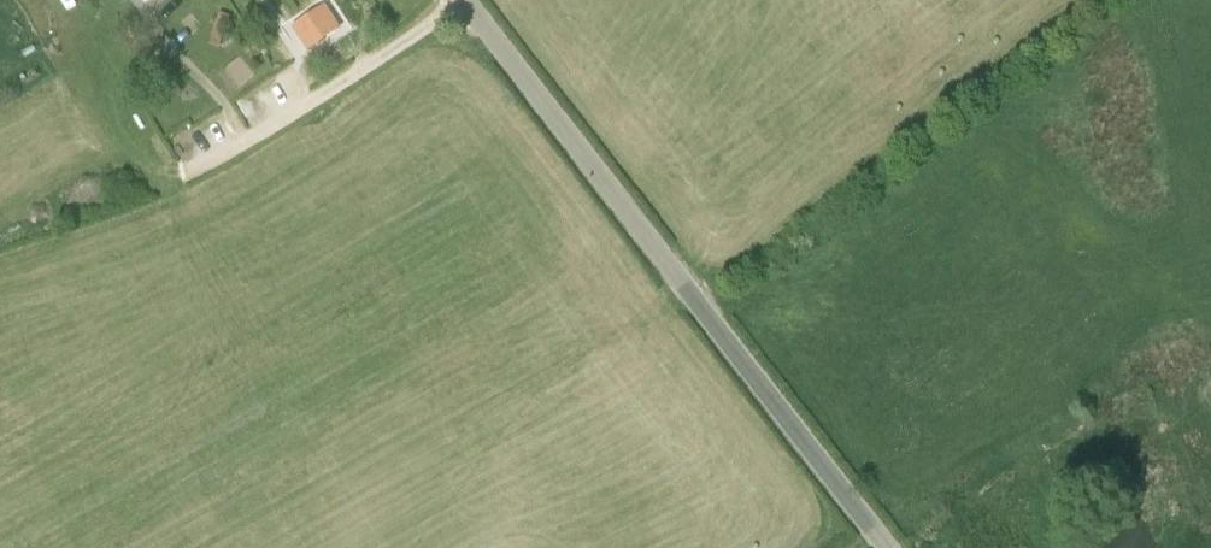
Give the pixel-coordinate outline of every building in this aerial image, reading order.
[(318,28),(333,18),(324,4),(309,15),(318,28)] [(227,50),(234,17),(221,14),(214,47),(227,50)] [(318,28),(309,15),(292,26),(301,39),(318,28)] [(318,28),(301,39),(308,50),(325,39),(318,28)]
